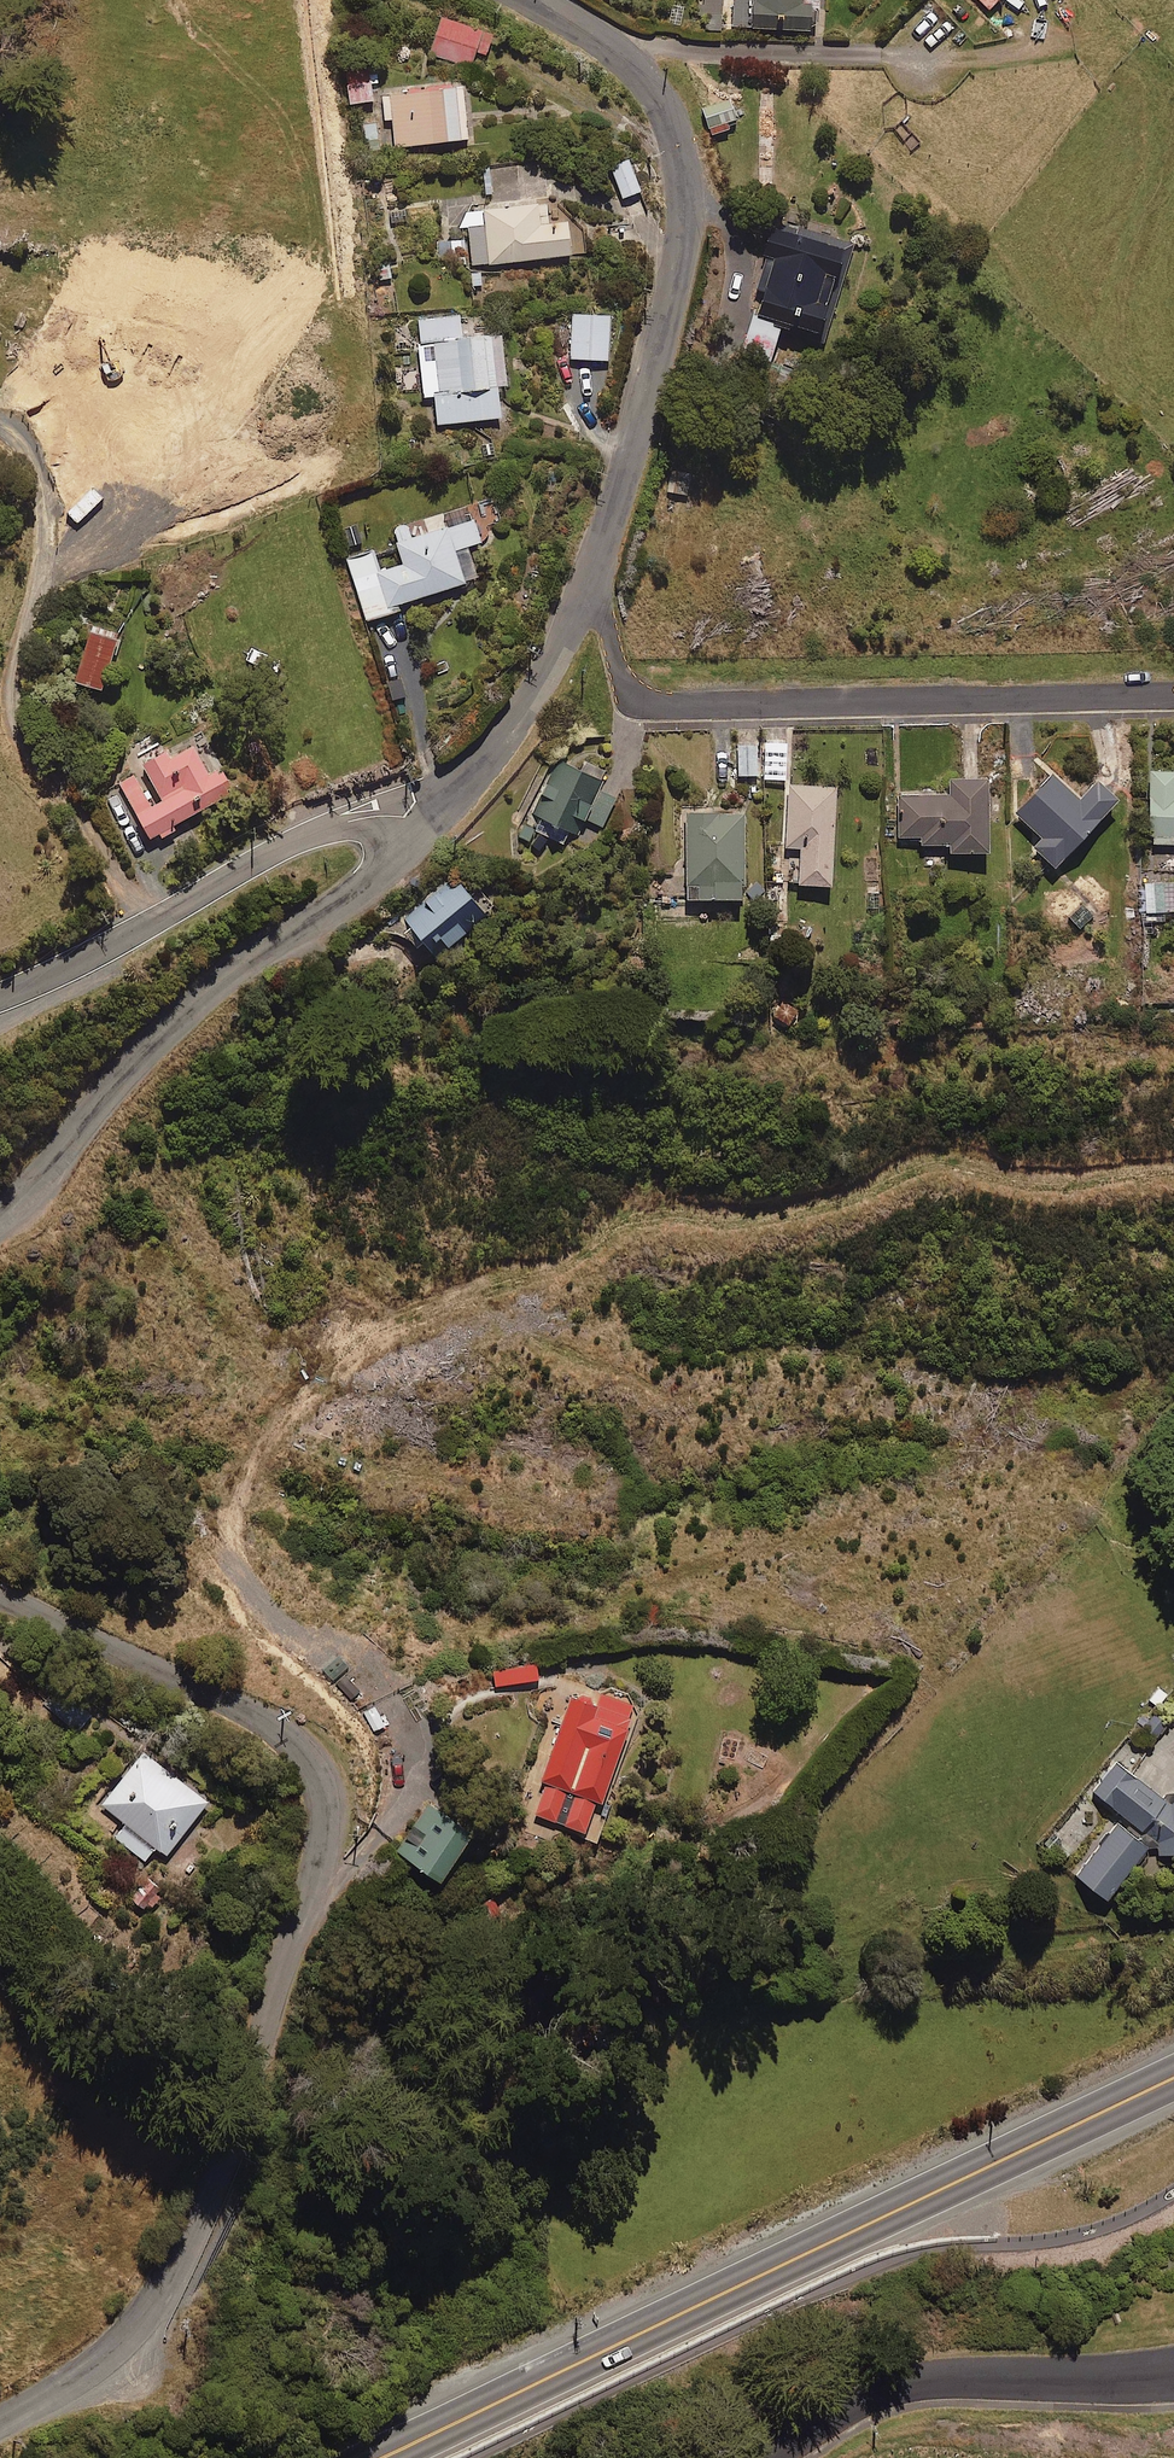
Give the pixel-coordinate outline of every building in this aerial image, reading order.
[(815,34),(815,0),(703,0),(703,34),(815,34)] [(443,18),(429,54),(473,71),(479,56),(489,60),(497,40),(443,18)] [(351,107),(374,106),(374,88),(382,88),(381,68),(350,69),(351,107)] [(469,144),(466,89),(384,93),(386,121),(394,120),(395,148),(469,144)] [(738,129),(724,96),(700,105),(713,139),(738,129)] [(643,195),(632,164),(613,170),(624,201),(643,195)] [(549,226),(548,206),(486,210),(487,227),(469,229),(471,267),(574,260),(572,225),(549,226)] [(849,239),(765,217),(757,249),(764,251),(744,327),(737,325),(731,348),(766,358),(777,316),(810,325),(821,283),(837,287),(849,239)] [(611,318),(574,316),(572,361),(610,363),(611,318)] [(462,320),(420,323),(424,398),(436,397),(438,424),(501,421),(499,387),(508,386),(505,339),(463,341),(462,320)] [(687,495),(696,459),(677,454),(668,490),(687,495)] [(482,548),(470,507),(395,529),(406,566),(381,573),(376,555),(351,562),(369,625),(400,616),(399,610),(468,590),(458,555),(482,548)] [(117,632),(89,624),(74,674),(102,682),(117,632)] [(233,784),(195,724),(115,775),(153,835),(233,784)] [(754,773),(754,741),(735,741),(736,773),(754,773)] [(782,774),(784,743),(764,742),(762,773),(782,774)] [(605,773),(564,752),(521,836),(529,841),(537,827),(569,843),(584,814),(602,823),(616,796),(598,787),(605,773)] [(1075,792),(1046,766),(1009,808),(1037,833),(1029,842),(1051,862),(1111,794),(1090,775),(1075,792)] [(1145,767),(1146,841),(1173,840),(1173,766),(1145,767)] [(982,773),(945,774),(945,790),(898,791),(898,840),(944,839),(944,847),(983,847),(982,773)] [(831,783),(786,781),(783,844),(796,845),(795,880),(827,881),(831,783)] [(738,808),(682,809),(684,878),(650,879),(651,896),(740,893),(738,808)] [(494,902),(465,866),(395,922),(414,946),(440,926),(449,938),(494,902)] [(1147,875),(1146,907),(1173,908),(1173,876),(1147,875)] [(538,1656),(492,1664),(495,1681),(541,1674),(538,1656)] [(373,1679),(357,1697),(370,1709),(386,1691),(373,1679)] [(598,1693),(566,1682),(534,1775),(545,1778),(534,1810),(585,1828),(597,1793),(603,1795),(636,1699),(600,1686),(598,1693)] [(1173,1707),(1159,1699),(1141,1729),(1155,1737),(1173,1707)] [(1143,1754),(1127,1742),(1115,1759),(1131,1771),(1143,1754)] [(208,1796),(143,1748),(102,1804),(127,1823),(116,1838),(145,1859),(156,1844),(167,1852),(208,1796)] [(1164,1802),(1122,1767),(1098,1796),(1153,1841),(1154,1850),(1173,1849),(1173,1790),(1164,1802)] [(432,1797),(415,1785),(400,1809),(414,1818),(398,1843),(441,1871),(482,1809),(441,1783),(432,1797)] [(1145,1843),(1114,1820),(1073,1873),(1104,1897),(1145,1843)] [(144,1871),(125,1890),(147,1911),(165,1891),(144,1871)] [(491,1895),(473,1907),(483,1923),(501,1911),(491,1895)]
